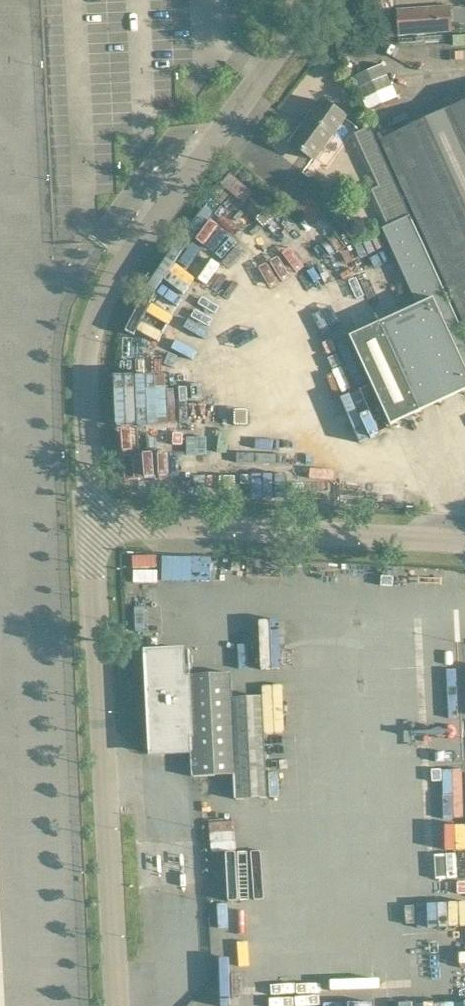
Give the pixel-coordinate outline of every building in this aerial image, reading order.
[(399,35),(452,31),(451,6),(397,10),(399,35)] [(350,57),(376,53),(374,40),(348,44),(350,57)] [(371,109),(400,97),(385,63),(356,76),(371,109)] [(314,160),(346,116),(323,100),(292,143),(314,160)] [(383,140),(436,259),(464,246),(464,103),(383,140)] [(357,133),(355,134),(379,187),(372,190),(388,225),(382,227),(418,305),(379,323),(350,336),(391,425),(420,411),(464,390),(464,336),(409,215),(395,183),(370,126),(357,133)] [(464,297),(464,246),(436,259),(456,302),(464,297)] [(259,284),(282,280),(277,251),(254,255),(259,284)] [(456,302),(464,323),(464,297),(456,302)] [(120,449),(141,449),(140,423),(164,422),(165,447),(182,447),(181,424),(187,424),(186,371),(119,373),(120,449)] [(191,675),(190,650),(147,652),(152,753),(192,751),(194,776),(235,774),(236,798),(267,797),(262,696),(232,697),(231,673),(191,675)] [(250,657),(251,668),(274,666),(273,655),(250,657)] [(213,821),(214,850),(237,850),(236,820),(213,821)] [(354,988),(300,987),(300,1005),(354,1005),(354,988)]
